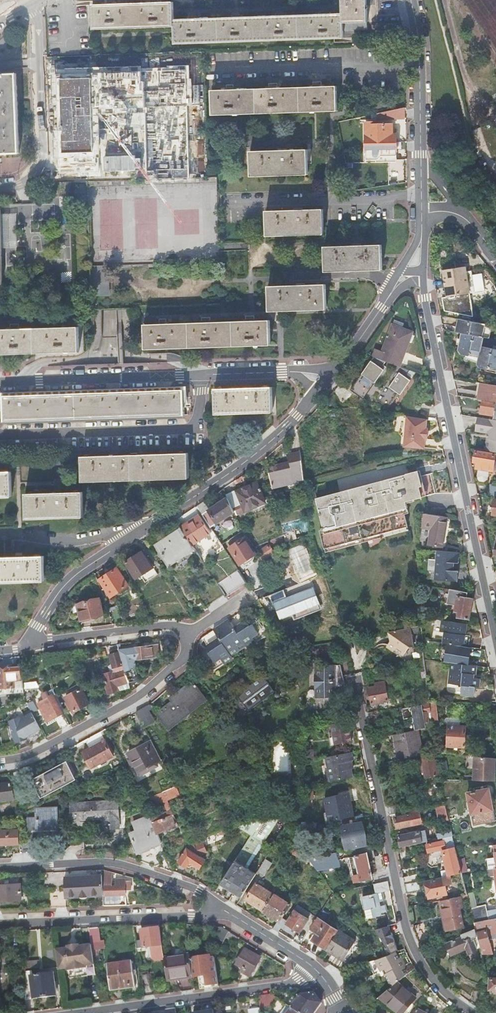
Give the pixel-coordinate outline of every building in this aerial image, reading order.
[(343,14),(175,20),(174,3),(93,5),(94,30),(175,28),(176,45),(344,39),(344,31),(368,30),(368,23),(369,23),(368,0),(343,0),(343,14)] [(125,62),(64,64),(66,164),(56,164),(57,174),(82,174),(82,166),(128,165),(125,62)] [(15,74),(0,75),(0,154),(18,153),(15,74)] [(339,87),(214,91),(215,116),(340,112),(339,87)] [(405,120),(405,107),(376,113),(376,120),(405,120)] [(376,160),(396,160),(397,160),(396,141),(392,141),(392,125),(377,125),(377,122),(365,123),(365,152),(365,160),(376,160)] [(307,150),(249,152),(250,174),(308,172),(307,150)] [(323,209),(266,212),(267,234),(324,232),(323,209)] [(382,244),(324,246),(325,270),(383,268),(382,244)] [(445,283),(443,284),(446,296),(468,292),(466,281),(464,270),(463,265),(453,267),(452,260),(440,262),(443,279),(445,279),(445,283)] [(91,265),(92,295),(109,294),(108,264),(91,265)] [(466,281),(468,292),(473,291),(469,269),(464,270),(466,281)] [(327,285),(270,287),(270,309),(328,308),(327,285)] [(446,296),(441,297),(444,310),(472,315),(468,292),(446,296)] [(480,336),(482,323),(456,317),(453,331),(461,333),(480,336)] [(393,320),(391,325),(401,328),(402,324),(393,320)] [(270,321),(145,325),(145,350),(271,346),(270,321)] [(391,325),(388,334),(389,334),(409,339),(412,340),(414,336),(411,335),(412,332),(401,328),(391,325)] [(0,330),(0,354),(79,352),(79,327),(0,330)] [(480,336),(461,333),(457,352),(479,357),(477,366),(495,370),(495,350),(482,347),(484,337),(480,336)] [(381,352),(375,350),(372,357),(373,358),(386,362),(399,367),(400,367),(408,344),(410,345),(412,340),(409,339),(389,334),(388,334),(381,352)] [(373,358),(351,390),(363,399),(384,370),(382,368),(386,362),(373,358)] [(400,367),(399,367),(375,400),(387,409),(398,394),(400,395),(410,381),(409,380),(410,378),(406,375),(409,371),(400,367)] [(480,383),(479,392),(484,393),(483,401),(495,403),(495,385),(480,383)] [(340,384),(335,392),(346,400),(351,392),(340,384)] [(272,388),(214,390),(215,412),(273,410),(272,388)] [(183,391),(3,397),(3,422),(184,416),(183,391)] [(483,401),(481,413),(491,414),(494,415),(493,419),(495,420),(495,403),(483,401)] [(425,428),(425,419),(407,416),(405,416),(403,447),(424,448),(424,439),(426,439),(427,428),(425,428)] [(495,453),(495,421),(477,418),(475,431),(489,433),(486,451),(495,453)] [(495,455),(476,452),(474,462),(477,462),(477,468),(479,469),(489,470),(493,471),(495,455)] [(303,481),(299,453),(288,456),(289,464),(267,468),(271,487),(303,481)] [(188,454),(81,457),(82,480),(189,476),(188,454)] [(489,470),(479,469),(477,478),(479,481),(484,482),(488,480),(489,470)] [(11,472),(0,472),(0,495),(11,495),(11,472)] [(320,530),(324,549),(408,528),(404,514),(408,512),(407,510),(407,508),(408,507),(406,502),(436,494),(431,474),(421,477),(419,472),(316,498),(324,529),(320,530)] [(233,512),(235,514),(244,510),(244,511),(265,502),(260,491),(261,490),(260,488),(259,488),(256,482),(236,491),(241,503),(231,507),(233,512)] [(227,497),(231,507),(241,503),(236,491),(226,495),(227,497)] [(82,492),(25,494),(26,517),(83,515),(82,492)] [(211,527),(233,512),(231,507),(227,497),(201,513),(211,527)] [(444,546),(449,517),(426,513),(424,527),(432,528),(430,544),(444,546)] [(198,514),(179,526),(181,529),(192,545),(211,533),(198,514)] [(408,528),(324,549),(325,553),(409,532),(408,528)] [(192,545),(181,529),(156,545),(169,566),(195,550),(192,545)] [(294,530),(283,533),(286,542),(297,539),(294,530)] [(255,557),(255,555),(244,539),(230,548),(240,565),(242,566),(244,566),(254,559),(255,557)] [(269,546),(257,554),(262,561),(274,554),(269,546)] [(136,579),(153,568),(142,551),(125,562),(136,579)] [(456,570),(456,562),(459,563),(459,552),(437,551),(435,580),(457,581),(458,570),(456,570)] [(0,558),(0,581),(45,580),(44,557),(0,558)] [(128,586),(116,568),(99,579),(110,597),(128,586)] [(238,571),(221,583),(229,595),(247,584),(238,571)] [(454,616),(470,619),(473,599),(467,599),(468,593),(450,589),(447,604),(456,606),(454,616)] [(100,603),(99,598),(77,604),(81,621),(104,615),(101,606),(104,606),(103,603),(100,603)] [(113,625),(123,623),(117,606),(107,609),(113,625)] [(227,620),(220,625),(237,652),(243,648),(245,651),(255,644),(253,641),(266,633),(254,616),(245,622),(246,623),(240,626),(239,625),(233,629),(227,620)] [(467,624),(443,621),(441,633),(445,633),(443,643),(470,647),(471,636),(466,635),(466,630),(467,624)] [(220,625),(212,631),(217,639),(211,643),(212,645),(207,648),(206,646),(197,653),(208,670),(221,662),(223,665),(232,659),(230,656),(237,652),(220,625)] [(411,628),(390,631),(392,641),(389,645),(404,656),(410,647),(415,646),(411,628)] [(268,636),(266,633),(253,641),(255,644),(268,636)] [(157,645),(118,650),(119,652),(128,683),(138,681),(135,660),(158,657),(157,645)] [(469,661),(471,649),(449,645),(447,657),(469,661)] [(292,660),(304,659),(304,647),(291,648),(292,660)] [(128,683),(119,652),(109,655),(113,667),(109,668),(110,673),(103,675),(109,694),(129,687),(128,683)] [(210,673),(223,665),(221,662),(208,670),(210,673)] [(476,674),(477,666),(452,663),(450,681),(457,682),(457,685),(462,685),(461,694),(470,695),(474,696),(475,691),(475,687),(479,687),(480,679),(473,678),(474,674),(476,674)] [(345,686),(343,677),(341,666),(336,666),(335,665),(315,666),(317,696),(333,695),(333,698),(340,697),(339,687),(345,686)] [(333,699),(333,698),(333,695),(317,696),(315,666),(313,666),(314,700),(333,699)] [(13,667),(0,669),(0,688),(19,686),(18,680),(14,680),(13,667)] [(249,711),(274,690),(263,678),(239,698),(249,711)] [(169,703),(183,719),(209,701),(193,680),(169,697),(172,702),(169,703)] [(388,702),(385,686),(368,689),(372,705),(388,702)] [(89,704),(80,689),(64,698),(73,713),(89,704)] [(59,726),(67,722),(52,696),(37,704),(47,721),(57,717),(58,719),(55,720),(59,726)] [(168,729),(183,719),(169,703),(156,712),(168,729)] [(431,712),(430,703),(422,704),(422,706),(403,709),(405,719),(415,718),(417,730),(419,730),(433,727),(433,725),(432,720),(429,720),(427,713),(431,712)] [(141,710),(137,712),(146,728),(156,721),(150,711),(154,709),(150,704),(148,705),(147,706),(144,708),(141,710)] [(484,705),(484,714),(495,715),(495,705),(484,705)] [(385,720),(383,710),(368,713),(370,723),(385,720)] [(37,723),(31,713),(20,719),(20,717),(9,721),(11,725),(12,728),(10,729),(11,735),(12,734),(14,740),(15,743),(27,739),(26,737),(32,734),(40,730),(37,723)] [(356,729),(354,720),(330,725),(334,745),(351,742),(348,730),(356,729)] [(448,746),(455,747),(458,747),(465,747),(466,726),(449,725),(448,746)] [(424,755),(419,730),(417,730),(373,739),(378,760),(400,756),(401,760),(424,755)] [(113,757),(100,733),(86,740),(91,748),(82,753),(91,768),(113,757)] [(138,772),(161,760),(155,749),(151,740),(127,752),(138,772)] [(309,745),(302,745),(302,760),(311,761),(312,750),(309,750),(309,745)] [(352,761),(350,753),(323,759),(328,782),(352,777),(350,770),(348,762),(351,761),(352,761)] [(437,776),(433,755),(423,758),(426,778),(437,776)] [(495,758),(474,756),(474,780),(495,781),(495,758)] [(75,777),(80,774),(72,759),(31,780),(36,788),(40,786),(44,793),(75,777)] [(76,779),(75,777),(44,793),(40,796),(41,798),(76,779)] [(247,786),(244,779),(228,788),(232,794),(247,786)] [(40,786),(36,788),(40,796),(44,793),(40,786)] [(311,787),(302,788),(301,789),(301,800),(302,803),(312,799),(311,787)] [(475,788),(476,791),(468,793),(472,814),(474,826),(488,823),(488,820),(495,818),(494,810),(489,789),(482,790),(482,787),(475,788)] [(341,826),(353,823),(351,817),(353,817),(348,794),(337,796),(329,798),(334,821),(339,820),(341,826)] [(92,803),(93,819),(102,818),(103,829),(118,828),(116,802),(92,803)] [(71,820),(93,819),(92,803),(70,804),(71,820)] [(395,815),(403,813),(401,803),(387,806),(389,816),(395,815)] [(449,820),(445,804),(439,806),(442,821),(449,820)] [(453,817),(460,814),(456,806),(450,809),(453,817)] [(58,828),(57,808),(37,809),(37,818),(28,818),(28,829),(58,828)] [(152,823),(150,818),(150,816),(132,822),(135,831),(129,833),(141,862),(155,866),(161,864),(153,846),(161,843),(157,833),(178,825),(171,810),(161,814),(163,819),(152,823)] [(263,845),(280,817),(275,810),(233,826),(250,836),(221,884),(241,897),(255,874),(243,867),(259,841),(263,845)] [(161,814),(150,818),(152,823),(163,819),(161,814)] [(395,817),(395,815),(389,816),(391,822),(396,821),(397,828),(413,825),(411,814),(395,817)] [(366,847),(361,822),(353,823),(341,826),(346,851),(366,847)] [(461,834),(459,822),(452,823),(455,836),(461,834)] [(19,843),(19,838),(19,829),(0,831),(0,845),(19,843)] [(401,847),(422,842),(420,831),(399,835),(401,847)] [(439,839),(453,836),(452,831),(438,834),(439,839)] [(19,843),(20,854),(33,853),(32,838),(19,838),(19,843)] [(437,850),(456,846),(454,841),(446,843),(445,840),(430,843),(432,851),(437,850)] [(197,845),(195,841),(183,845),(185,850),(187,849),(178,862),(187,867),(190,862),(199,868),(204,860),(189,850),(195,848),(195,846),(197,845)] [(301,848),(298,843),(294,847),(290,853),(296,857),(301,848)] [(463,872),(456,846),(437,850),(439,857),(447,856),(449,862),(447,863),(449,875),(463,872)] [(308,859),(301,848),(296,857),(304,862),(316,873),(316,870),(308,859)] [(338,866),(335,853),(308,859),(316,870),(338,866)] [(355,882),(372,878),(366,854),(349,858),(355,882)] [(271,864),(265,860),(256,873),(263,877),(271,864)] [(493,868),(485,869),(486,877),(494,876),(495,890),(495,891),(495,868),(493,868)] [(112,872),(104,870),(104,895),(126,895),(125,890),(130,890),(130,881),(125,881),(125,880),(115,880),(115,885),(113,885),(112,872)] [(449,882),(448,875),(425,880),(429,898),(447,894),(445,884),(449,882)] [(92,900),(103,900),(102,879),(64,881),(65,901),(79,901),(92,900)] [(389,890),(387,881),(373,884),(376,894),(361,897),(367,920),(384,915),(379,893),(389,890)] [(421,891),(419,881),(404,885),(406,894),(421,891)] [(29,900),(28,883),(0,885),(0,901),(29,900)] [(262,910),(273,894),(270,892),(255,883),(245,900),(262,910)] [(474,923),(488,920),(485,905),(477,906),(473,892),(467,894),(470,908),(471,912),(474,923)] [(290,905),(273,894),(262,910),(278,920),(272,929),(278,932),(285,920),(281,918),(290,905)] [(464,906),(462,895),(441,900),(447,929),(465,926),(461,907),(464,906)] [(303,918),(307,912),(295,905),(292,911),(293,911),(303,918)] [(307,921),(303,918),(293,911),(285,924),(299,933),(307,921)] [(338,931),(317,918),(316,919),(311,927),(318,931),(312,941),(326,950),(338,931)] [(488,920),(474,923),(475,929),(480,947),(481,952),(493,953),(488,935),(495,933),(495,919),(488,920)] [(229,931),(220,926),(215,934),(224,939),(229,931)] [(99,927),(90,928),(91,943),(100,942),(99,927)] [(391,933),(389,927),(375,930),(384,957),(387,956),(395,953),(398,952),(392,937),(393,936),(392,933),(391,933)] [(142,941),(136,942),(138,949),(143,949),(150,948),(150,950),(151,958),(155,961),(164,960),(163,954),(160,928),(141,931),(142,941)] [(480,947),(475,929),(465,933),(466,935),(446,943),(451,955),(467,948),(469,953),(477,950),(476,949),(480,947)] [(355,942),(338,931),(326,950),(326,951),(332,954),(334,952),(344,959),(355,942)] [(466,935),(465,933),(445,941),(446,943),(466,935)] [(67,949),(56,950),(58,970),(67,969),(67,971),(86,968),(86,970),(95,969),(92,945),(79,947),(78,947),(79,950),(69,951),(68,948),(67,949)] [(163,954),(164,960),(167,981),(192,978),(189,959),(188,951),(163,954)] [(242,973),(250,977),(259,960),(243,952),(236,965),(244,969),(242,973)] [(384,957),(367,963),(374,976),(382,971),(391,987),(396,983),(407,974),(395,953),(387,956),(384,957)] [(209,957),(189,959),(192,978),(198,977),(200,977),(211,975),(210,966),(211,966),(210,959),(209,957)] [(214,959),(210,959),(211,966),(210,966),(211,975),(200,977),(201,984),(204,986),(212,985),(211,979),(214,976),(217,975),(214,959)] [(107,965),(110,989),(135,985),(132,962),(107,965)] [(24,971),(25,1000),(56,996),(53,973),(32,976),(31,971),(24,971)] [(148,971),(141,973),(143,987),(150,986),(148,971)] [(201,984),(200,977),(198,977),(200,989),(215,987),(215,985),(212,985),(204,986),(201,984)] [(396,983),(391,987),(379,997),(399,1012),(402,1012),(415,998),(396,983)] [(278,1000),(291,1009),(291,1008),(298,1012),(314,1012),(321,1003),(310,989),(300,991),(301,996),(296,1001),(296,998),(292,996),(278,998),(278,1000)] [(480,1008),(483,991),(473,989),(471,1002),(480,1008)] [(258,997),(260,1008),(267,1012),(273,1012),(268,1008),(266,995),(258,997)] [(379,997),(376,999),(393,1012),(399,1012),(379,997)]
